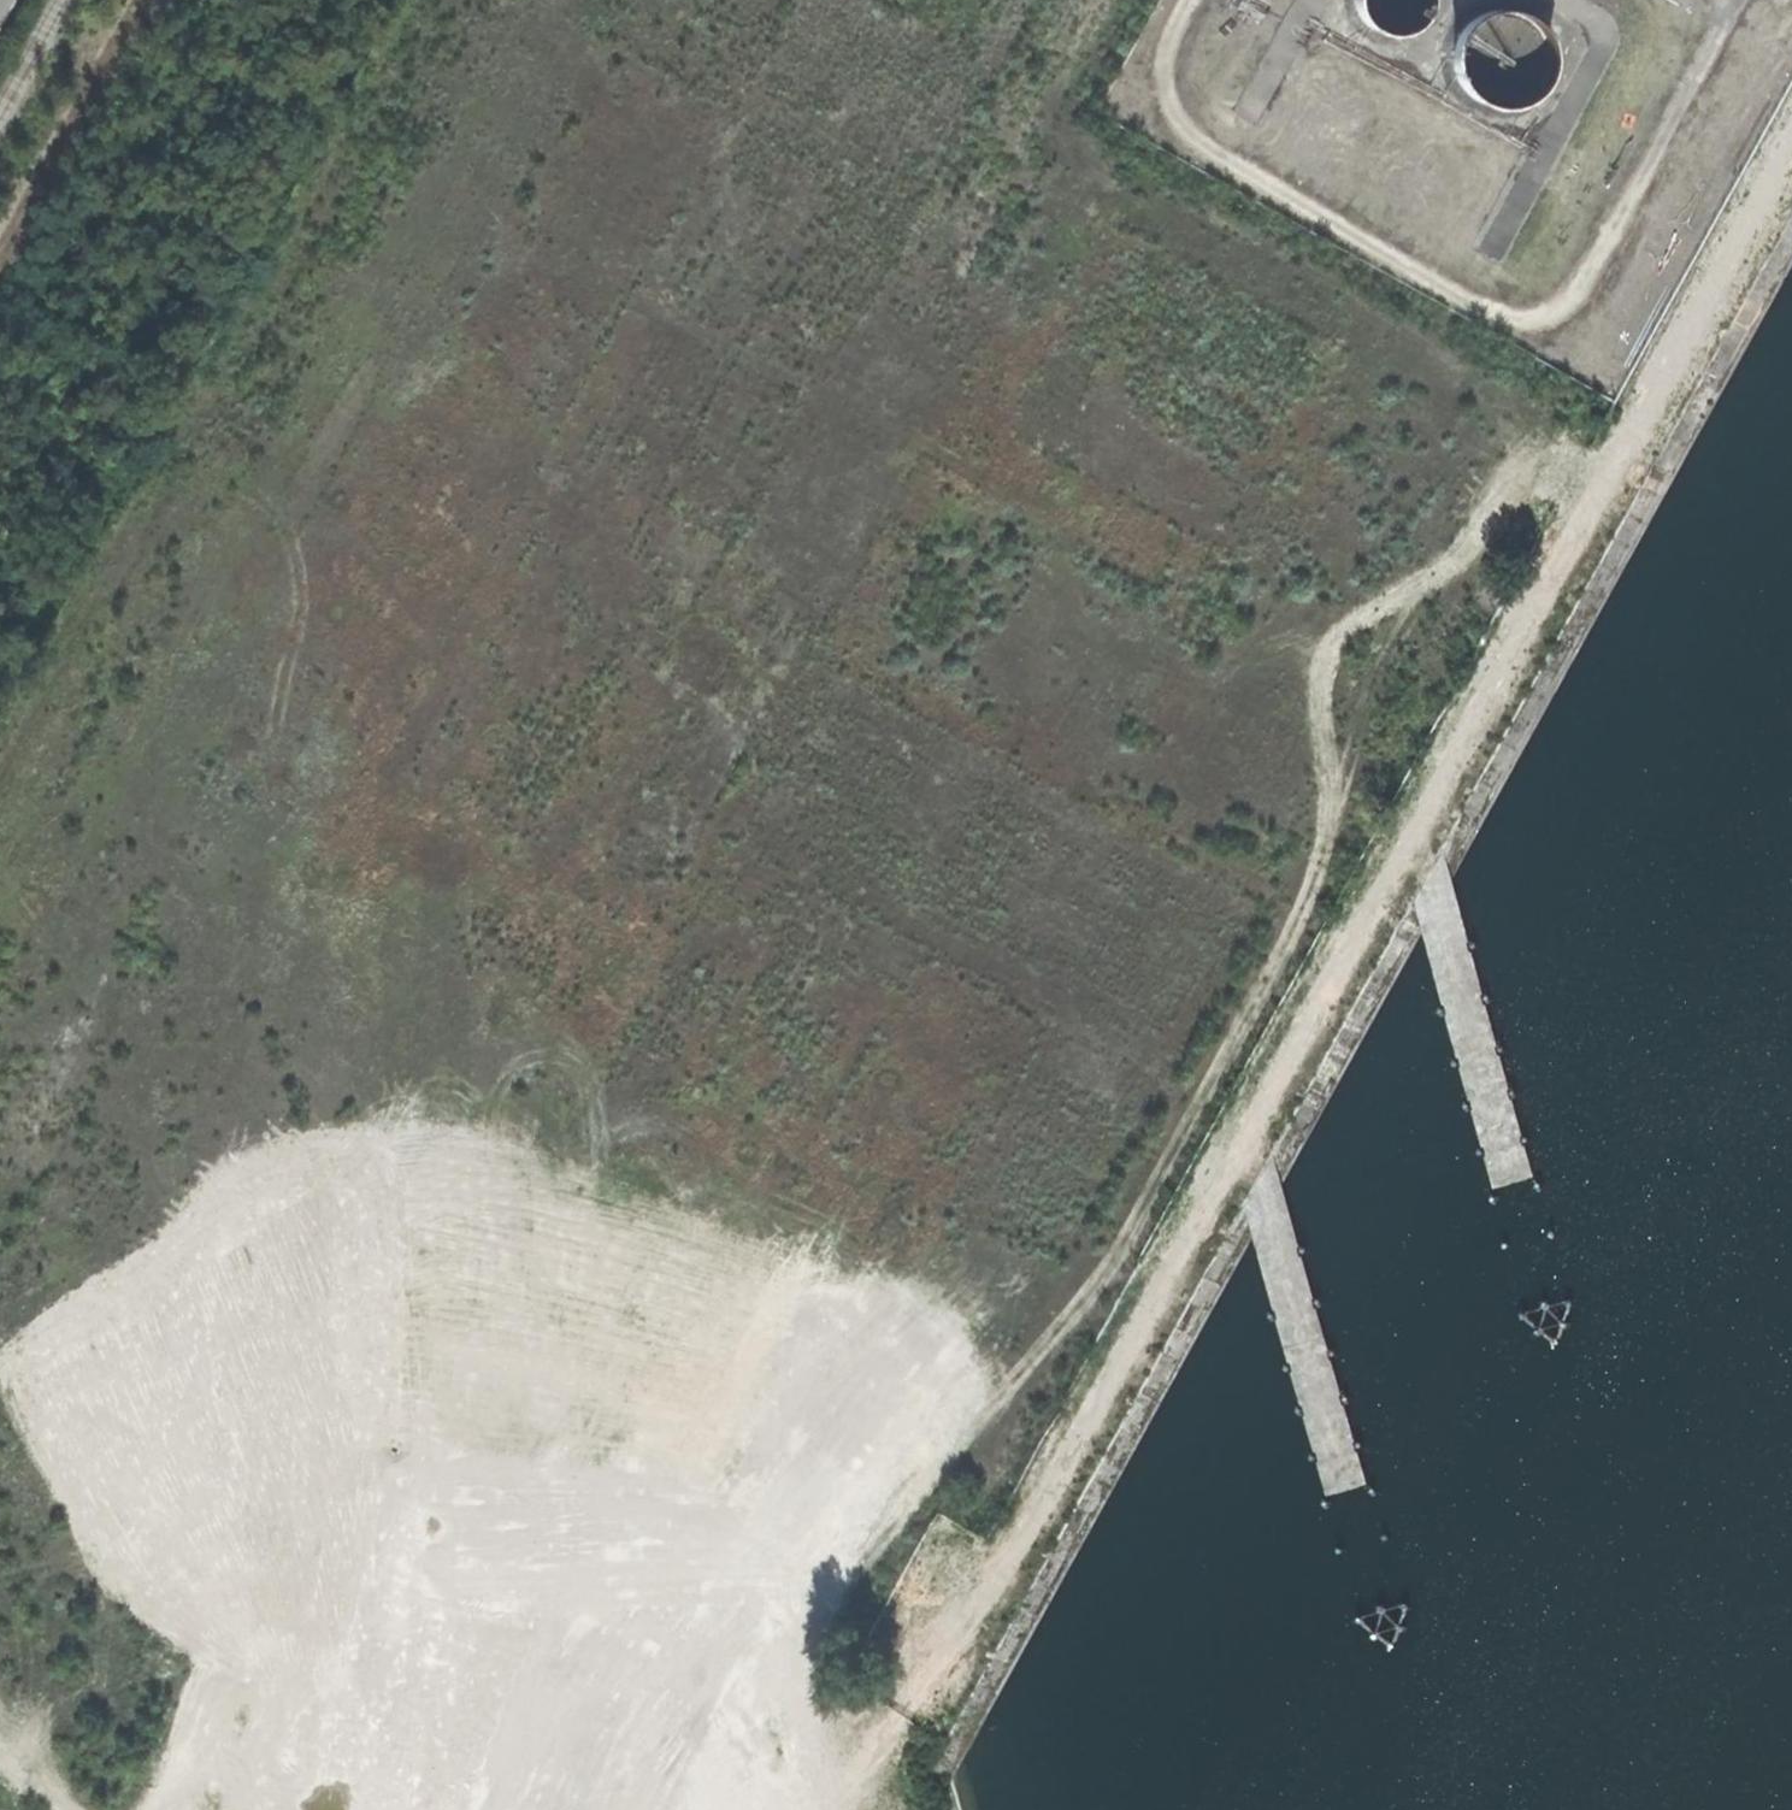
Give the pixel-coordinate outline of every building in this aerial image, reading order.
[(1415,29),(1424,15),(1426,2),(1426,0),(1350,0),(1350,1),(1352,14),(1361,28),(1371,36),(1388,40),(1401,37),(1415,29)] [(1517,105),(1533,94),(1544,78),(1547,61),(1543,41),(1533,28),(1516,17),(1500,14),(1480,18),(1466,28),(1457,42),(1453,61),(1456,78),(1466,94),(1480,104),(1500,108),(1517,105)]
